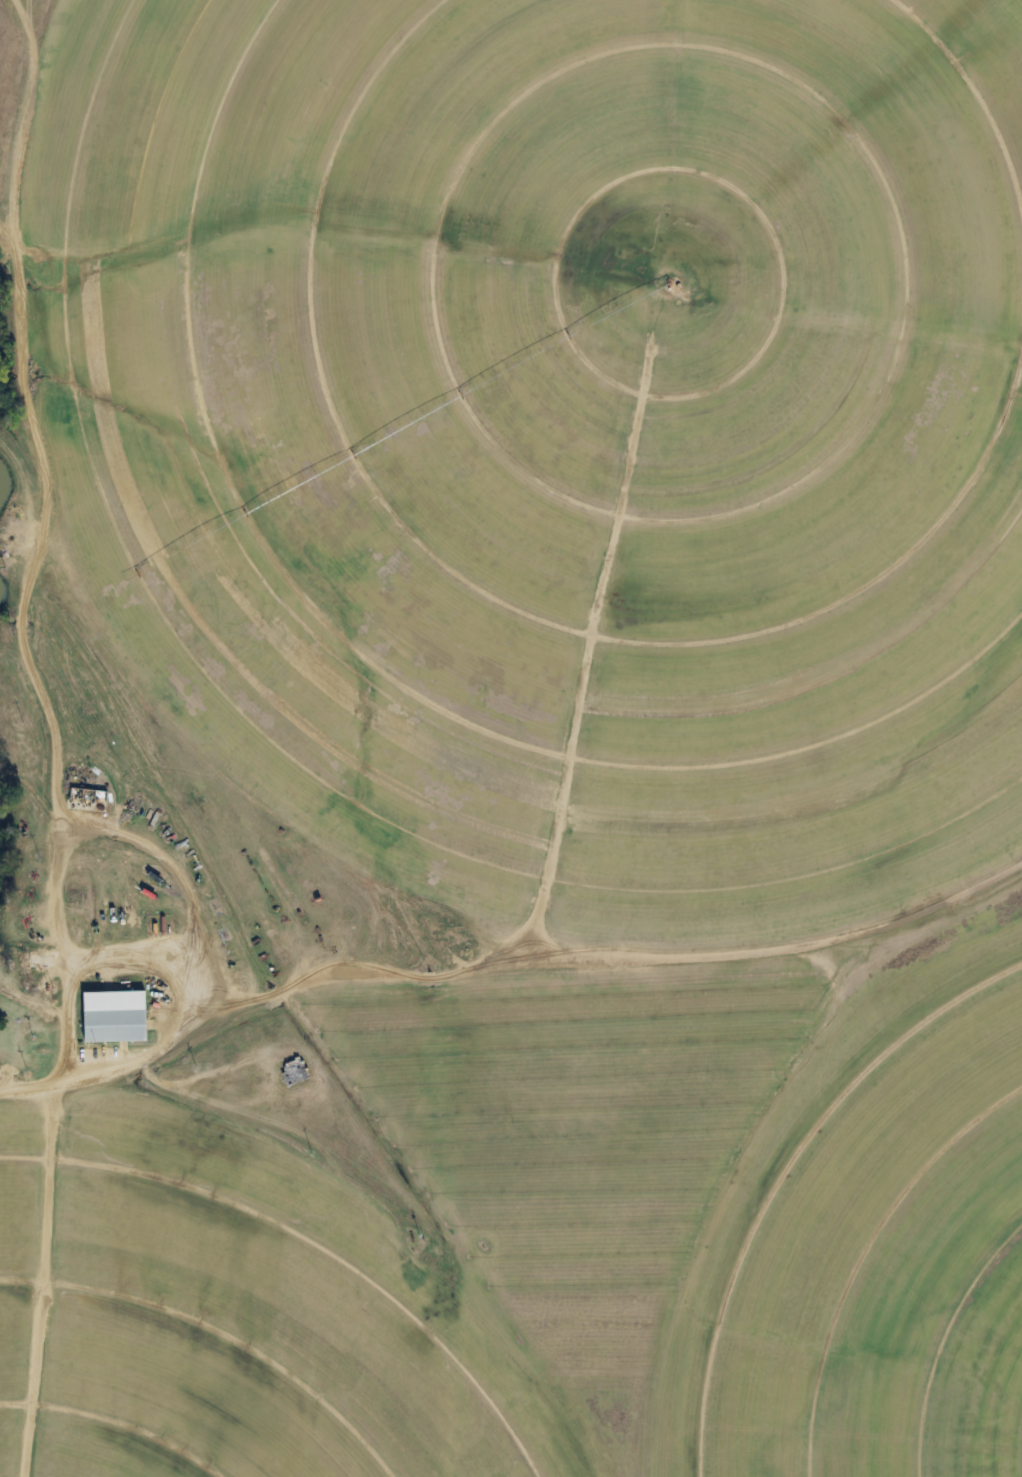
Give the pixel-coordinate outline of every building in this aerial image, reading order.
[(110,788),(72,787),(72,799),(110,801),(110,788)] [(84,991),(84,1041),(150,1040),(150,990),(84,991)]
